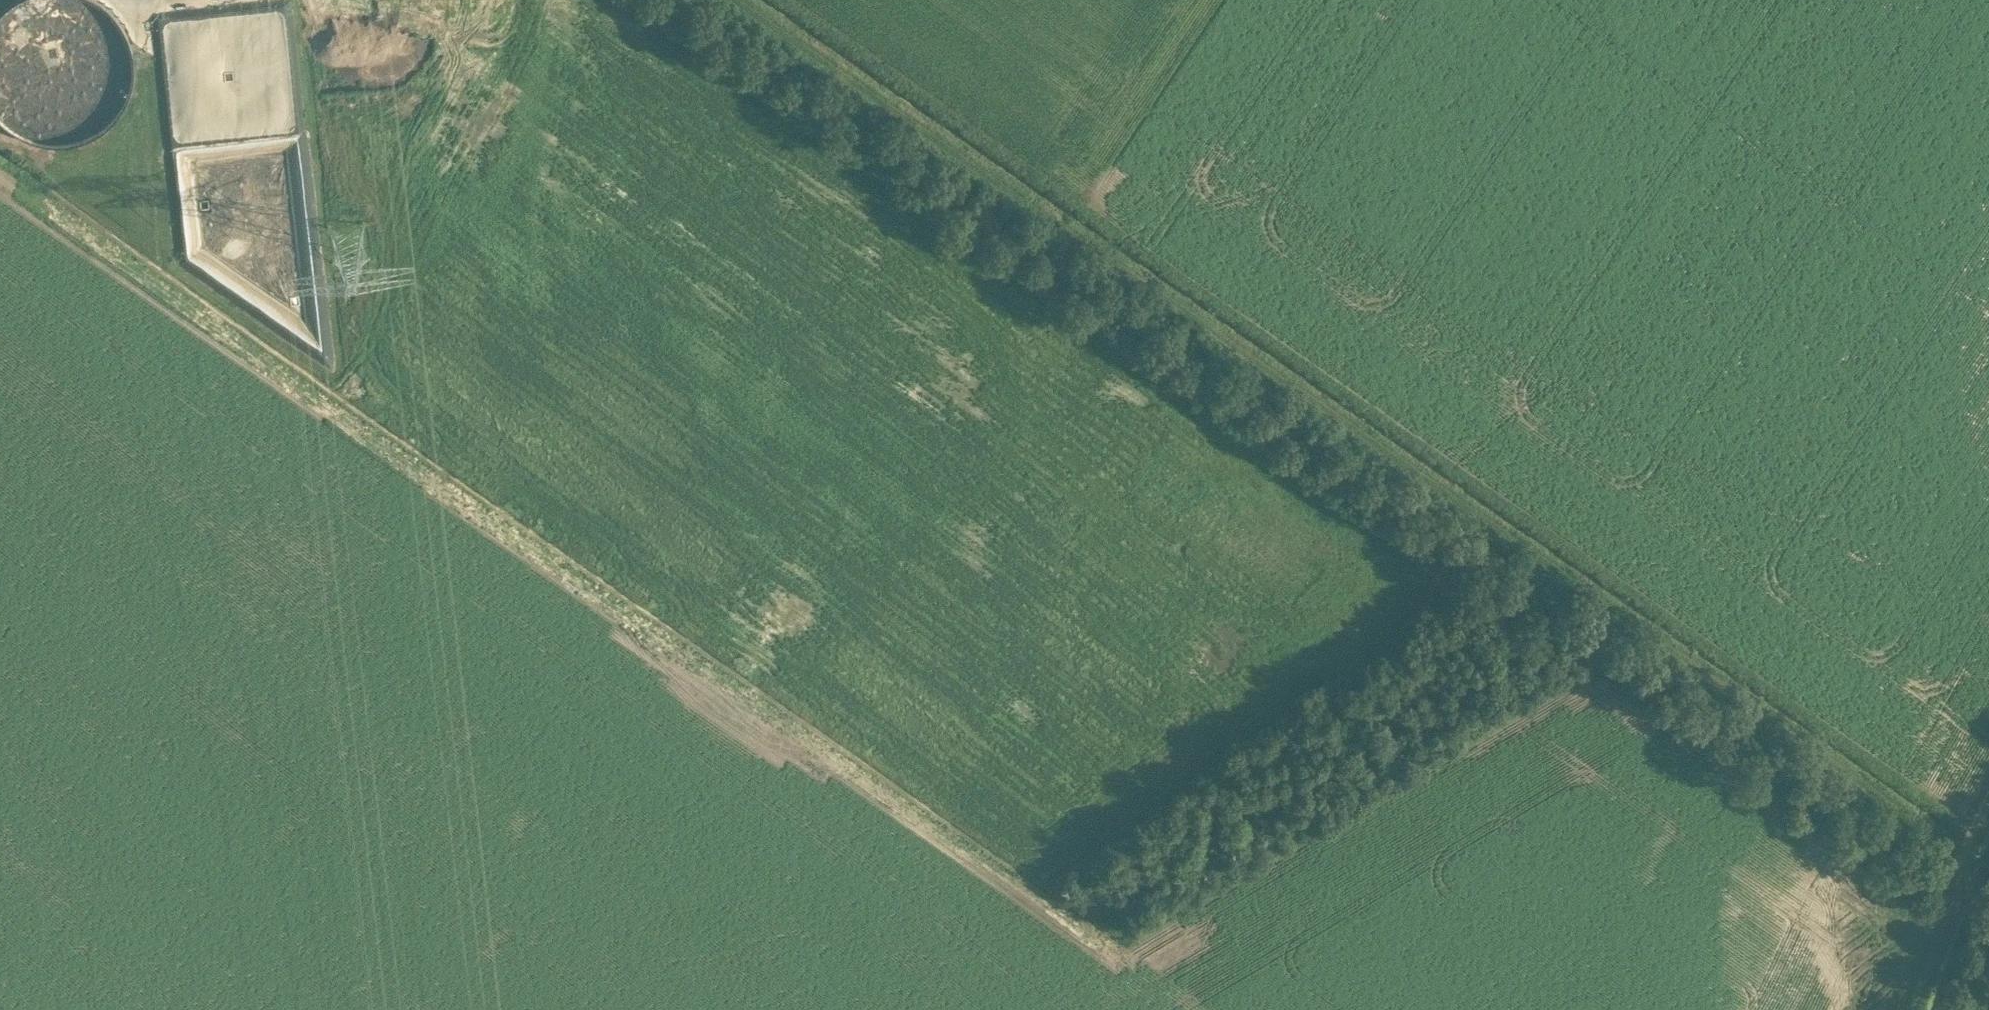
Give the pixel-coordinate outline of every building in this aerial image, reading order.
[(0,18),(0,93),(18,115),(44,125),(77,123),(89,113),(91,108),(99,108),(114,96),(121,75),(119,34),(94,4),(83,0),(21,0),(0,18)]
